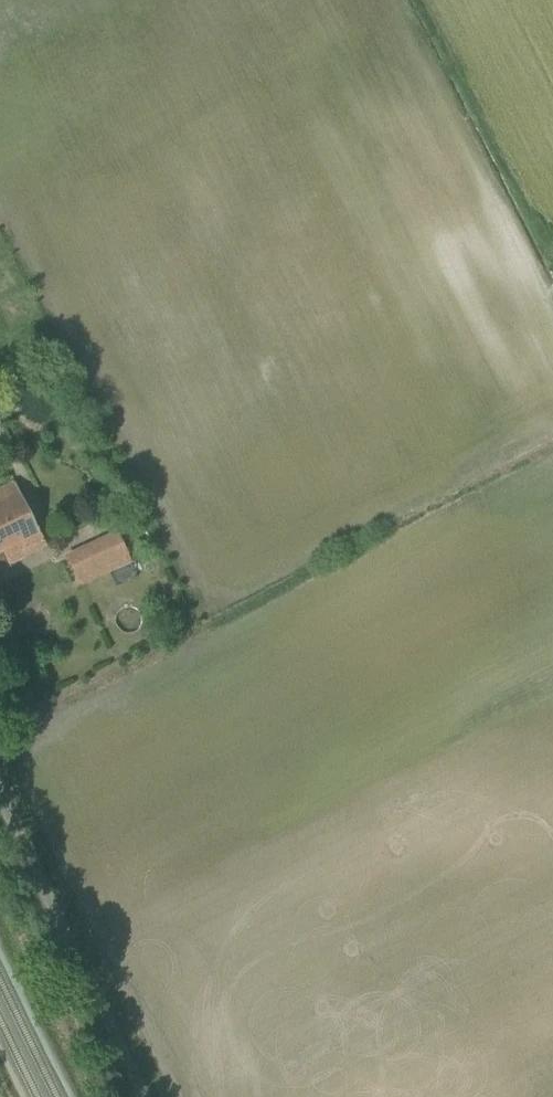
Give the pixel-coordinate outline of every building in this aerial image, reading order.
[(38,532),(14,483),(0,489),(0,551),(38,532)] [(109,568),(130,559),(118,534),(69,557),(80,582),(109,568)] [(130,559),(109,568),(116,583),(136,574),(130,559)]
